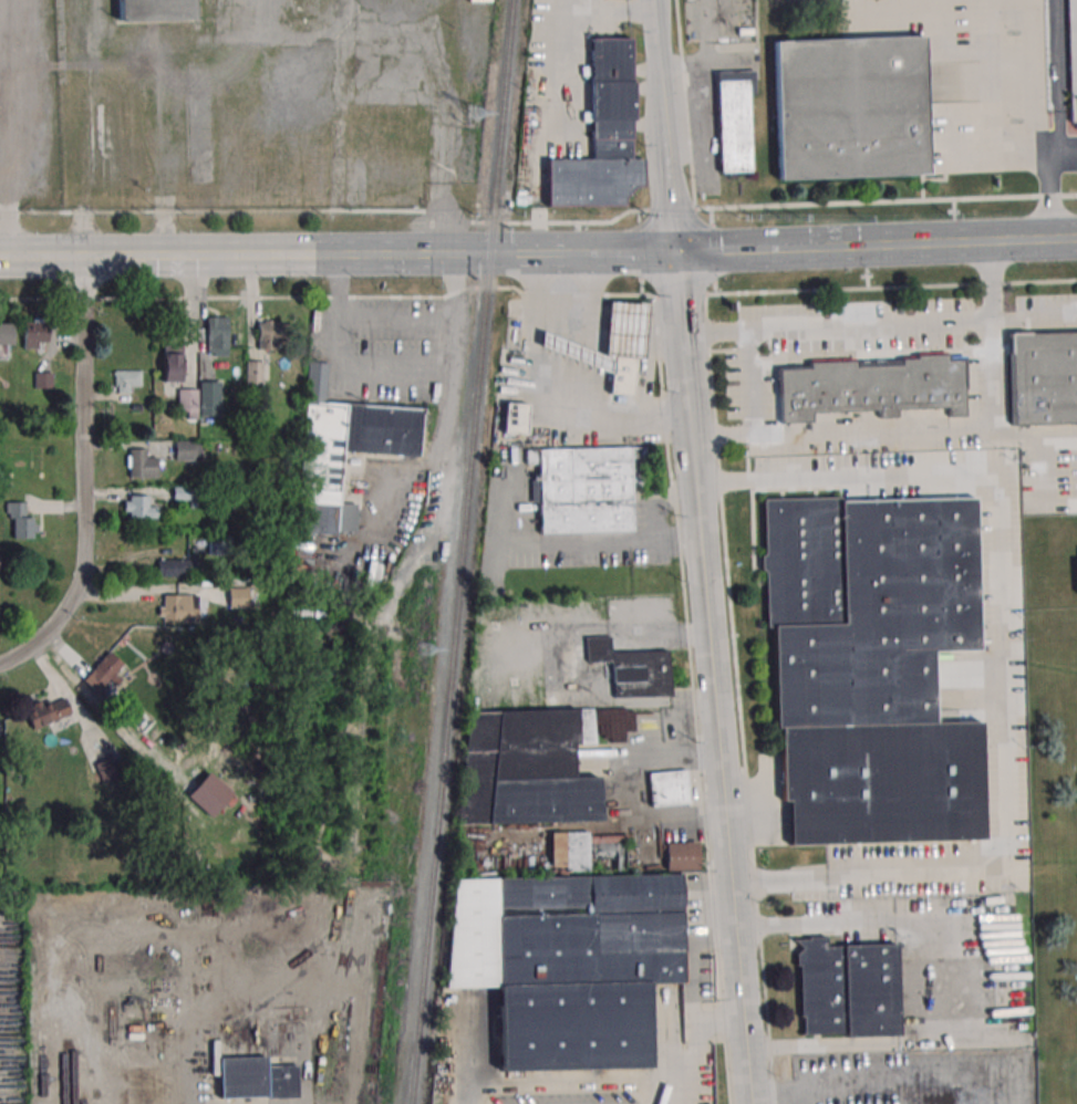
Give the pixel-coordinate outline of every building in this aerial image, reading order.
[(118,19),(118,0),(191,0),(191,17),(118,19)] [(1076,123),(1076,0),(1066,0),(1068,123),(1076,123)] [(926,174),(778,179),(773,42),(922,37),(926,174)] [(629,39),(630,81),(633,81),(633,121),(630,121),(630,158),(642,158),(642,187),(635,187),(622,198),(622,205),(548,206),(547,160),(593,160),(593,137),(591,137),(590,39),(629,39)] [(749,170),(746,81),(717,81),(719,173),(749,170)] [(614,372),(542,345),(543,329),(607,354),(610,300),(648,302),(644,357),(635,357),(614,356),(614,372)] [(206,355),(227,355),(227,316),(206,316),(206,355)] [(22,348),(48,348),(48,320),(22,320),(22,348)] [(257,321),(257,350),(278,350),(278,321),(257,321)] [(0,323),(0,345),(12,345),(12,323),(0,323)] [(1012,424),(1076,423),(1076,331),(1009,333),(1012,424)] [(163,382),(182,382),(182,344),(162,344),(163,382)] [(780,421),(810,420),(810,413),(879,410),(879,417),(899,417),(899,410),(946,409),(946,416),(965,415),(964,358),(949,358),(949,352),(917,353),(917,358),(903,358),(903,366),(853,367),(853,361),(809,363),(810,369),(779,371),(780,421)] [(636,357),(633,395),(610,393),(613,355),(636,357)] [(246,384),(262,384),(262,361),(246,361),(246,384)] [(423,407),(325,402),(327,363),(307,362),(298,532),(354,535),(356,504),(340,503),(343,452),(420,456),(423,407)] [(114,392),(142,392),(142,370),(114,370),(114,392)] [(34,373),(34,388),(52,388),(52,373),(34,373)] [(219,414),(219,381),(200,381),(200,414),(219,414)] [(198,388),(178,388),(178,417),(198,417),(198,388)] [(527,404),(526,434),(503,433),(504,402),(527,404)] [(175,460),(200,460),(200,440),(175,440),(175,460)] [(528,445),(527,464),(539,464),(539,534),(633,534),(634,490),(648,490),(648,446),(528,445)] [(155,477),(155,449),(127,449),(127,477),(155,477)] [(193,487),(173,488),(174,500),(193,499),(193,487)] [(123,517),(163,517),(163,496),(123,496),(123,517)] [(789,843),(982,837),(978,728),(932,729),(930,649),(978,648),(974,499),(839,503),(839,498),(763,500),(765,553),(760,556),(760,570),(765,573),(766,627),(771,627),(775,728),(779,728),(781,801),(788,800),(789,843)] [(25,502),(6,502),(6,520),(13,520),(13,538),(37,538),(37,516),(25,516),(25,502)] [(208,554),(225,554),(225,536),(207,536),(208,554)] [(197,575),(197,558),(157,558),(157,576),(197,575)] [(248,607),(248,589),(227,589),(227,607),(248,607)] [(197,621),(197,595),(158,595),(158,621),(197,621)] [(672,706),(670,648),(611,650),(610,635),(586,636),(587,662),(611,660),(613,708),(672,706)] [(124,666),(110,652),(96,666),(110,680),(124,666)] [(71,716),(66,697),(25,708),(30,727),(71,716)] [(601,821),(454,825),(465,714),(593,709),(594,742),(572,743),(572,778),(600,777),(601,821)] [(142,735),(153,723),(139,710),(128,723),(142,735)] [(649,774),(652,806),(690,803),(686,771),(649,774)] [(232,794),(209,772),(186,795),(209,817),(232,794)] [(588,832),(551,832),(551,870),(588,870),(588,832)] [(697,842),(698,869),(666,871),(666,843),(697,842)] [(649,1070),(648,983),(683,983),(682,876),(454,879),(444,989),(498,988),(499,1073),(649,1070)] [(793,940),(807,939),(806,936),(826,936),(826,948),(894,946),(898,1037),(846,1038),(845,1032),(807,1033),(806,1016),(802,1016),(800,964),(796,964),(795,956),(801,949),(793,940)] [(218,1098),(298,1097),(297,1064),(278,1064),(277,1021),(268,1021),(268,1056),(218,1056),(218,1098)]
